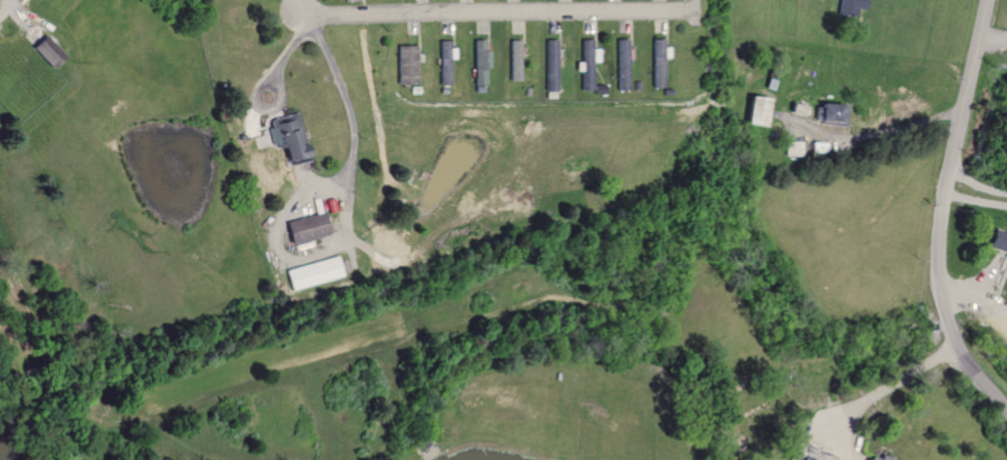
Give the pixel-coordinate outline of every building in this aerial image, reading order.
[(855,17),(856,10),(864,11),(866,0),(838,0),(836,14),(855,17)] [(47,68),(62,59),(47,36),(32,46),(47,68)] [(488,51),(485,51),(485,39),(474,40),(475,86),(489,86),(488,51)] [(662,88),(662,39),(652,39),(652,88),(662,88)] [(450,40),(440,41),(441,85),(453,85),(452,48),(450,48),(450,40)] [(582,40),(584,88),(593,87),(592,63),(599,62),(599,50),(594,50),(594,40),(582,40)] [(511,81),(521,81),(522,41),(511,41),(511,81)] [(416,85),(415,46),(397,46),(398,85),(416,85)] [(744,125),(766,126),(767,98),(745,97),(744,125)] [(839,123),(840,105),(817,104),(817,122),(839,123)] [(306,157),(296,114),(271,120),(281,163),(306,157)] [(284,222),(290,245),(328,235),(322,213),(284,222)] [(989,229),(985,247),(1006,252),(1006,234),(989,229)] [(344,278),(339,257),(287,269),(292,289),(344,278)] [(809,452),(805,459),(826,459),(809,452)] [(873,459),(902,459),(876,452),(873,459)]
